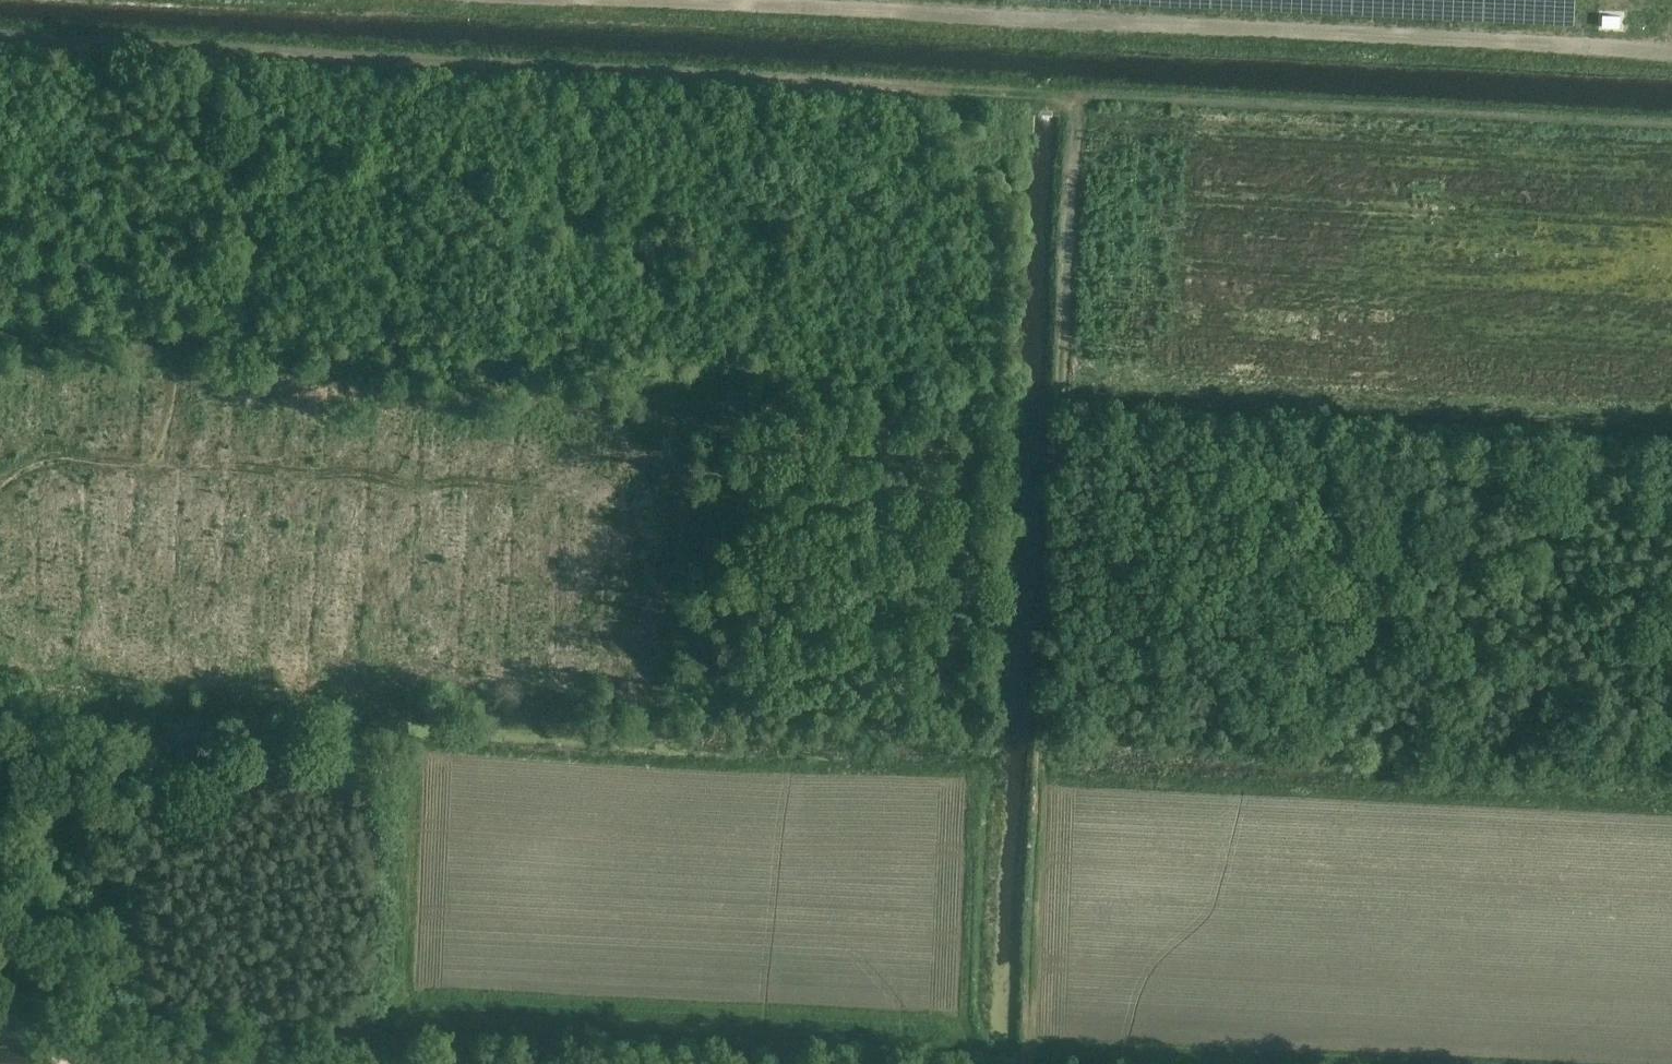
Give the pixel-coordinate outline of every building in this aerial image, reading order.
[(5,1045),(2,1044),(0,1063),(49,1063),(50,1047),(37,1046),(38,1032),(13,1031),(13,1033),(6,1033),(5,1045)] [(81,1048),(60,1047),(59,1063),(80,1063),(81,1048)]
